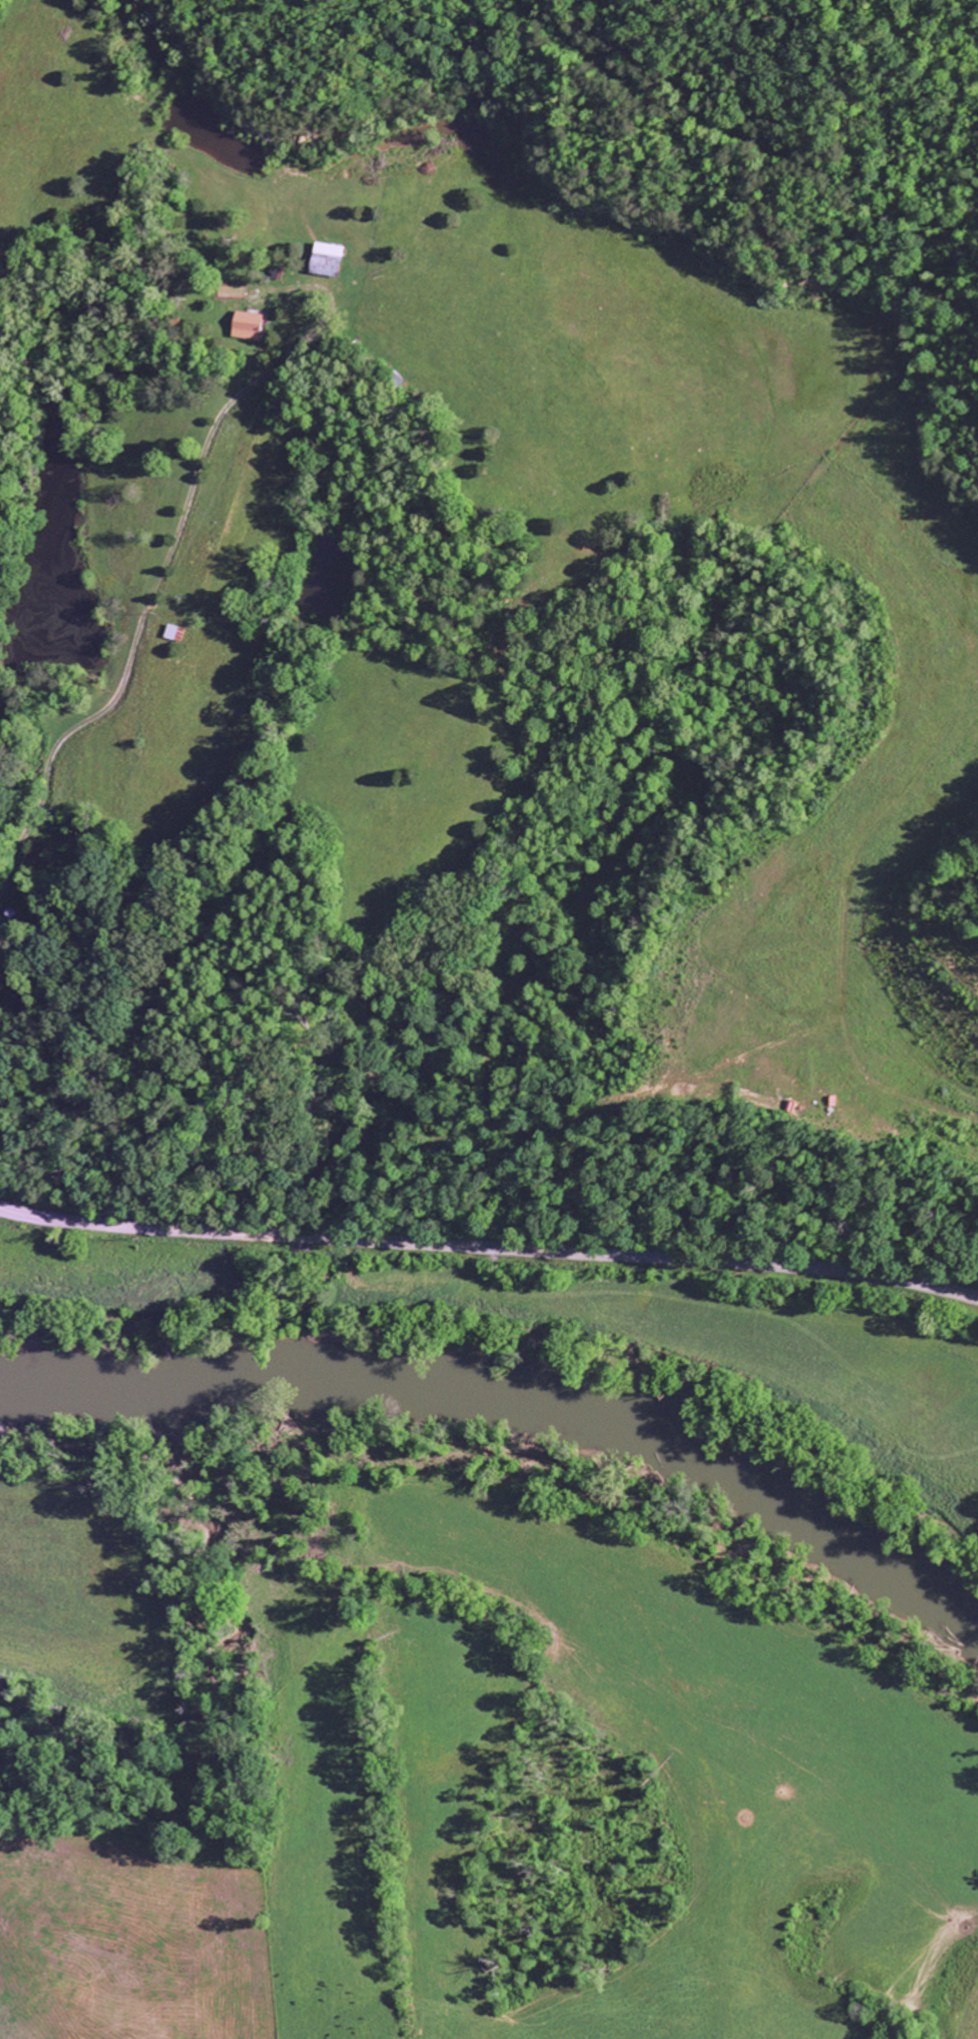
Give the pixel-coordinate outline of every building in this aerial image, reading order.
[(243,339),(272,341),(275,315),(246,312),(243,339)]
